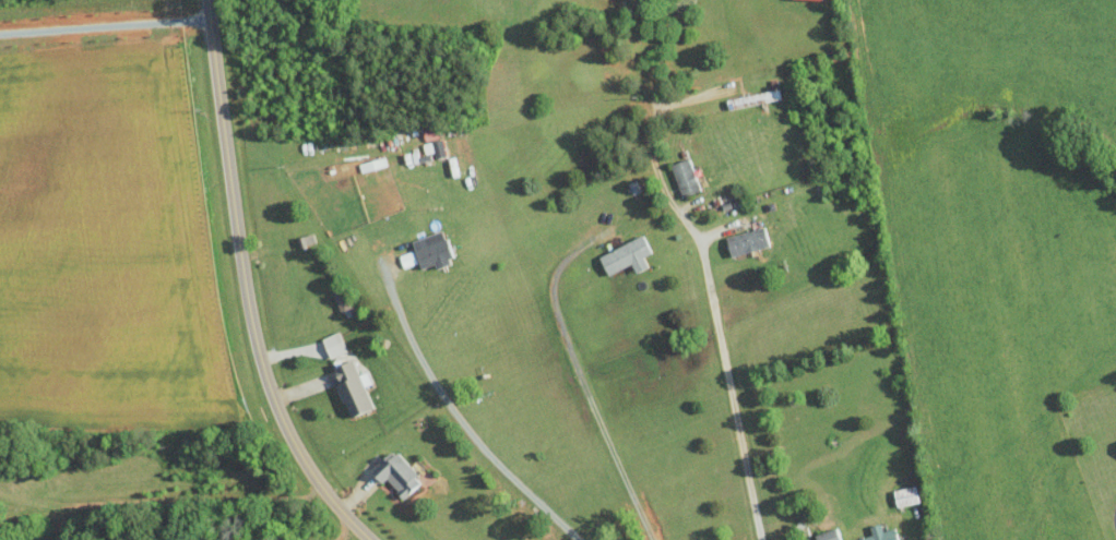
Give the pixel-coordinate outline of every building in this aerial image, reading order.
[(445,155),(441,138),(421,143),(424,154),(432,152),(434,158),(445,155)] [(698,192),(691,159),(672,163),(678,196),(698,192)] [(769,246),(764,227),(725,237),(730,256),(769,246)] [(419,269),(434,264),(436,268),(453,262),(442,230),(423,237),(426,245),(398,255),(403,268),(417,263),(419,269)] [(643,257),(651,253),(643,236),(598,255),(607,275),(631,265),(635,273),(647,267),(643,257)] [(373,408),(352,360),(331,369),(351,417),(373,408)] [(392,449),(369,471),(380,483),(385,479),(403,499),(422,481),(392,449)] [(894,528),(882,531),(880,524),(869,527),(871,536),(855,539),(897,539),(894,528)] [(816,539),(840,539),(836,528),(814,535),(816,539)]
